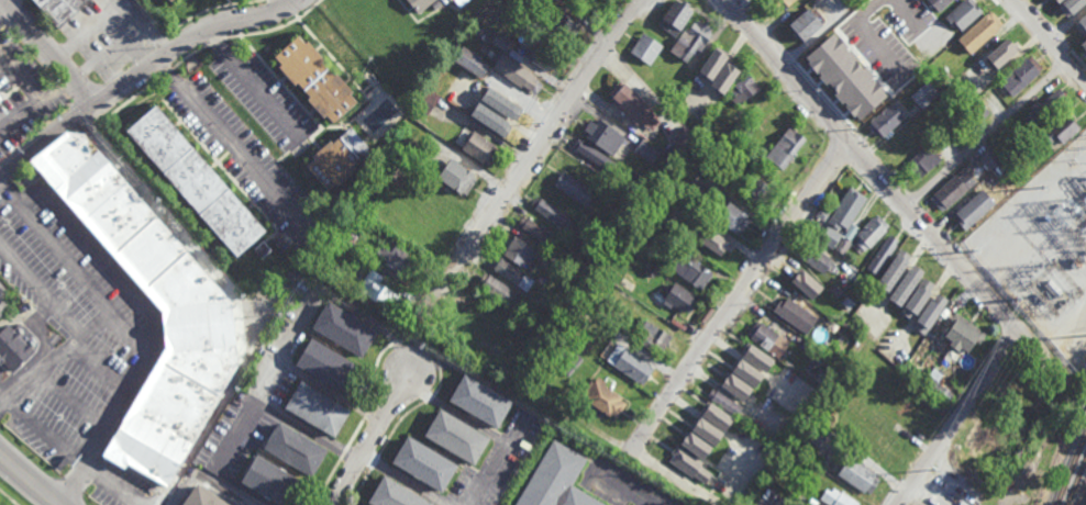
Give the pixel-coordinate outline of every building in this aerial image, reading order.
[(56,26),(33,0),(87,0),(73,12),(56,26)] [(414,13),(403,0),(442,0),(432,9),(428,3),(414,13)] [(458,9),(469,0),(451,0),(458,9)] [(656,24),(674,0),(679,3),(681,0),(683,0),(689,4),(687,8),(691,12),(675,37),(656,24)] [(775,12),(765,0),(793,0),(780,10),(780,9),(775,12)] [(939,12),(927,0),(951,0),(939,12)] [(944,18),(964,0),(972,0),(983,12),(961,32),(955,25),(953,27),(951,26),(951,27),(949,25),(951,24),(944,18)] [(1061,3),(1065,0),(1085,0),(1085,1),(1070,16),(1068,15),(1067,16),(1059,7),(1062,4),(1061,3)] [(804,42),(789,26),(808,9),(822,25),(804,42)] [(1002,24),(998,27),(999,29),(969,54),(956,40),(986,14),(987,14),(990,11),(1002,24)] [(563,16),(564,14),(568,16),(567,19),(575,24),(574,26),(577,30),(569,41),(565,37),(561,45),(543,33),(557,12),(563,16)] [(1076,23),(1085,14),(1085,32),(1084,35),(1074,25),(1076,23)] [(711,29),(709,33),(710,34),(699,52),(695,48),(686,63),(669,52),(684,29),(687,31),(694,22),(696,23),(698,20),(711,29)] [(502,50),(490,43),(496,33),(509,41),(502,50)] [(649,65),(629,53),(642,33),(662,46),(649,65)] [(828,69),(812,53),(833,34),(849,50),(828,69)] [(1022,46),(1018,49),(1019,50),(997,71),(996,70),(990,76),(987,71),(986,72),(983,69),(984,68),(982,66),(986,61),(984,60),(991,53),(990,52),(1006,36),(1007,37),(1011,34),(1022,46)] [(304,45),(307,42),(323,60),(321,64),(333,77),(336,75),(353,93),(351,96),(357,102),(333,124),(325,117),(323,120),(306,101),(309,99),(297,85),(293,87),(277,68),(280,66),(274,58),(297,36),(304,45)] [(554,55),(550,61),(554,64),(548,72),(544,69),(543,71),(527,59),(527,58),(523,56),(530,46),(534,48),(538,44),(554,55)] [(478,79),(451,61),(459,47),(479,59),(478,60),(486,66),(478,79)] [(699,74),(714,81),(727,54),(713,47),(699,74)] [(514,64),(514,63),(535,77),(534,80),(541,85),(534,94),(520,86),(519,88),(505,78),(505,77),(491,68),(500,54),(514,64)] [(1042,68),(1038,71),(1039,74),(1018,91),(1006,76),(1011,70),(1026,58),(1027,58),(1031,55),(1042,68)] [(723,95),(741,68),(727,59),(710,86),(723,95)] [(841,103),(836,100),(832,103),(828,98),(832,94),(828,89),(858,61),(872,76),(841,103)] [(883,98),(882,97),(856,121),(843,105),(869,82),(887,66),(900,81),(883,98)] [(929,79),(924,74),(930,70),(933,76),(929,79)] [(747,101),(746,100),(736,108),(731,99),(734,97),(729,88),(747,74),(760,89),(755,92),(756,93),(747,101)] [(946,86),(941,79),(948,75),(953,81),(946,86)] [(977,97),(969,89),(985,75),(993,83),(977,97)] [(645,105),(646,104),(658,115),(656,119),(660,122),(652,131),(647,127),(645,128),(641,124),(638,127),(614,106),(617,104),(609,98),(610,97),(607,94),(619,81),(645,105)] [(920,109),(909,97),(927,81),(939,93),(920,109)] [(703,122),(688,111),(703,87),(720,98),(703,122)] [(425,116),(412,106),(425,88),(439,97),(425,116)] [(1065,96),(1062,99),(1063,100),(1049,112),(1050,114),(1042,122),(1040,119),(1031,126),(1023,119),(1032,111),(1029,106),(1037,100),(1040,104),(1055,90),(1056,91),(1059,89),(1065,96)] [(480,102),(517,120),(523,108),(486,90),(480,102)] [(976,123),(965,110),(977,99),(989,113),(976,123)] [(902,119),(882,136),(877,132),(873,135),(866,127),(869,124),(868,122),(884,109),(883,109),(885,106),(886,109),(890,104),(902,119)] [(487,105),(479,116),(486,121),(484,123),(502,135),(513,119),(496,106),(494,110),(487,105)] [(265,234),(235,260),(124,133),(153,106),(265,234)] [(919,122),(916,117),(920,113),(924,117),(919,122)] [(1062,145),(1056,138),(1050,144),(1041,134),(1065,113),(1079,130),(1062,145)] [(624,139),(611,157),(585,138),(587,134),(583,131),(589,121),(594,124),(597,120),(624,139)] [(896,159),(882,145),(907,123),(920,137),(896,159)] [(676,161),(663,150),(675,139),(672,136),(683,126),(694,137),(685,147),(686,148),(676,161)] [(782,171),(764,157),(788,126),(806,141),(782,171)] [(470,132),(472,132),(492,146),(491,147),(496,150),(487,164),(483,161),(480,165),(459,150),(462,147),(454,142),(464,127),(470,132)] [(369,150),(358,160),(362,164),(354,170),(356,172),(337,188),(335,186),(326,192),(306,168),(313,161),(311,159),(330,143),(332,145),(351,130),(369,150)] [(1017,146),(1009,138),(1017,132),(1024,139),(1017,146)] [(231,301),(236,364),(162,491),(102,454),(165,349),(159,307),(55,192),(45,180),(29,162),(66,133),(84,135),(100,153),(231,301)] [(579,142),(580,141),(616,164),(609,173),(574,150),(575,149),(570,147),(576,138),(579,142)] [(651,165),(633,152),(642,139),(658,152),(651,165)] [(738,155),(731,148),(739,141),(745,147),(738,155)] [(918,180),(905,165),(927,145),(940,160),(918,180)] [(989,171),(978,158),(991,147),(1002,159),(989,171)] [(728,165),(722,159),(729,154),(733,160),(728,165)] [(409,170),(397,188),(378,176),(390,158),(409,170)] [(464,195),(459,192),(458,194),(434,179),(447,159),(472,176),(472,177),(475,179),(464,195)] [(589,187),(577,178),(581,171),(594,180),(589,187)] [(975,183),(945,210),(944,209),(941,212),(929,199),(933,195),(932,195),(942,187),(940,184),(942,183),(944,184),(954,175),(957,178),(964,171),(975,183)] [(585,207),(552,186),(562,172),(594,193),(585,207)] [(760,207),(742,195),(746,189),(744,188),(752,176),(772,189),(760,207)] [(845,231),(840,227),(838,231),(825,223),(849,188),(866,199),(845,231)] [(965,231),(956,222),(960,220),(955,214),(982,191),(994,205),(965,231)] [(566,228),(558,224),(557,226),(532,210),(533,207),(530,205),(535,197),(564,214),(563,216),(570,221),(566,228)] [(736,210),(739,206),(749,214),(746,216),(750,218),(740,232),(738,229),(735,232),(714,217),(721,207),(723,209),(728,203),(736,210)] [(351,227),(343,223),(351,212),(357,217),(351,227)] [(703,227),(690,218),(694,213),(707,222),(703,227)] [(888,226),(868,246),(867,245),(863,249),(855,242),(857,238),(854,236),(872,217),(873,220),(876,215),(888,226)] [(525,220),(527,218),(550,233),(550,234),(555,237),(550,246),(517,225),(521,217),(525,220)] [(592,227),(586,223),(589,218),(595,223),(592,227)] [(842,252),(834,248),(851,224),(857,228),(842,252)] [(607,259),(570,236),(577,225),(613,247),(607,259)] [(832,248),(818,238),(825,226),(841,236),(832,248)] [(697,240),(707,228),(730,245),(721,257),(697,240)] [(898,238),(895,243),(896,244),(876,273),(865,267),(885,236),(886,237),(889,233),(898,238)] [(529,262),(525,260),(521,267),(501,252),(513,235),(532,247),(529,251),(533,255),(529,262)] [(254,249),(261,258),(270,251),(263,242),(254,249)] [(415,260),(414,262),(417,263),(407,279),(380,262),(383,258),(375,252),(379,245),(384,247),(387,242),(415,260)] [(808,244),(809,242),(833,259),(831,262),(835,266),(831,271),(827,268),(823,272),(796,254),(805,242),(808,244)] [(700,288),(697,285),(696,287),(671,267),(683,251),(684,251),(686,249),(691,254),(689,256),(698,263),(699,261),(712,271),(711,272),(712,273),(700,288)] [(910,255),(908,259),(886,293),(876,287),(897,252),(898,254),(901,249),(910,255)] [(603,262),(601,266),(596,262),(592,268),(584,261),(589,252),(603,262)] [(527,291),(516,284),(516,285),(490,269),(491,268),(488,265),(496,254),(524,272),(523,272),(534,280),(527,291)] [(661,267),(655,263),(660,258),(665,261),(661,267)] [(651,276),(646,270),(653,263),(658,268),(651,276)] [(924,272),(912,264),(888,299),(900,307),(924,272)] [(388,308),(364,293),(369,287),(362,281),(372,268),(383,276),(380,280),(389,287),(387,290),(396,295),(388,308)] [(823,288),(802,269),(791,281),(811,300),(823,288)] [(487,276),(488,273),(512,290),(512,291),(517,293),(510,303),(505,300),(503,302),(479,285),(480,284),(476,282),(483,272),(487,276)] [(917,316),(912,313),(909,318),(900,313),(923,278),(932,283),(927,291),(931,294),(917,316)] [(694,294),(692,296),(696,300),(686,312),(683,310),(681,312),(672,305),(669,307),(662,302),(664,300),(662,298),(664,295),(660,292),(666,284),(669,287),(674,281),(694,294)] [(949,296),(926,332),(923,330),(923,332),(920,329),(921,327),(917,325),(938,293),(939,293),(941,291),(949,296)] [(847,308),(839,301),(844,294),(853,302),(847,308)] [(818,317),(807,333),(773,310),(779,299),(783,302),(787,295),(818,317)] [(557,316),(544,307),(551,298),(563,305),(557,316)] [(361,360),(310,329),(326,303),(377,333),(361,360)] [(566,318),(561,315),(567,306),(573,310),(566,318)] [(978,343),(974,339),(966,350),(960,346),(954,352),(945,346),(950,339),(943,335),(951,323),(948,321),(954,311),(986,333),(978,343)] [(520,329),(512,324),(516,318),(523,324),(520,329)] [(625,333),(619,328),(625,318),(632,324),(625,333)] [(665,346),(664,346),(658,355),(640,344),(645,335),(638,329),(644,318),(672,336),(665,346)] [(760,323),(761,322),(778,335),(786,324),(797,330),(788,343),(789,343),(778,358),(774,356),(773,357),(769,355),(771,352),(750,337),(750,336),(746,334),(756,319),(760,323)] [(2,361),(0,363),(0,328),(8,321),(13,327),(19,322),(36,339),(30,346),(33,349),(12,371),(2,361)] [(556,330),(550,326),(553,321),(559,325),(556,330)] [(840,341),(834,337),(838,333),(843,337),(840,341)] [(344,393),(323,380),(323,381),(318,379),(319,378),(293,363),(310,335),(361,366),(344,393)] [(746,341),(747,340),(784,367),(777,375),(773,372),(741,350),(742,349),(738,346),(743,338),(746,341)] [(457,352),(446,346),(448,341),(459,349),(457,352)] [(614,347),(617,343),(649,363),(649,364),(653,368),(642,383),(638,381),(636,382),(612,366),(612,364),(599,355),(607,343),(614,347)] [(647,361),(635,352),(640,346),(652,355),(647,361)] [(574,368),(567,361),(575,354),(581,360),(574,368)] [(735,359),(736,358),(767,380),(761,389),(725,364),(731,356),(735,359)] [(567,375),(562,371),(567,363),(574,369),(567,375)] [(508,381),(500,375),(508,364),(516,369),(508,381)] [(609,377),(601,371),(606,366),(613,370),(609,377)] [(723,374),(724,374),(728,370),(769,400),(763,408),(735,390),(734,392),(719,381),(723,374)] [(494,427),(445,399),(459,372),(509,402),(494,427)] [(939,396),(921,382),(927,373),(945,388),(939,396)] [(602,385),(620,397),(619,399),(625,403),(616,417),(609,414),(608,416),(580,399),(585,393),(581,391),(588,380),(590,382),(595,375),(605,381),(602,385)] [(334,437),(312,424),(312,425),(307,422),(307,419),(284,406),(299,379),(351,408),(334,437)] [(716,390),(743,407),(736,417),(710,399),(706,395),(711,388),(716,390)] [(733,418),(709,403),(700,417),(725,432),(733,418)] [(777,412),(772,408),(776,403),(780,406),(777,412)] [(714,440),(689,422),(699,406),(725,425),(714,440)] [(472,465),(420,435),(436,407),(487,438),(472,465)] [(328,448),(311,475),(262,447),(263,446),(261,445),(265,436),(267,437),(278,419),(328,448)] [(818,447),(804,437),(813,425),(827,435),(818,447)] [(704,460),(712,446),(687,432),(680,446),(704,460)] [(441,490),(392,461),(407,437),(455,464),(441,490)] [(572,485),(606,504),(514,504),(552,439),(586,459),(572,485)] [(710,459),(698,476),(667,454),(675,442),(679,445),(681,440),(710,459)] [(306,483),(293,504),(281,504),(240,481),(255,453),(306,483)] [(868,494),(864,491),(862,492),(835,473),(847,456),(875,474),(874,475),(878,479),(868,494)] [(434,504),(374,504),(368,502),(384,474),(434,504)] [(727,496),(718,492),(724,478),(733,482),(727,496)] [(196,481),(232,504),(180,504),(196,481)] [(857,503),(856,504),(828,504),(823,502),(831,489),(839,493),(840,491),(857,503)]
